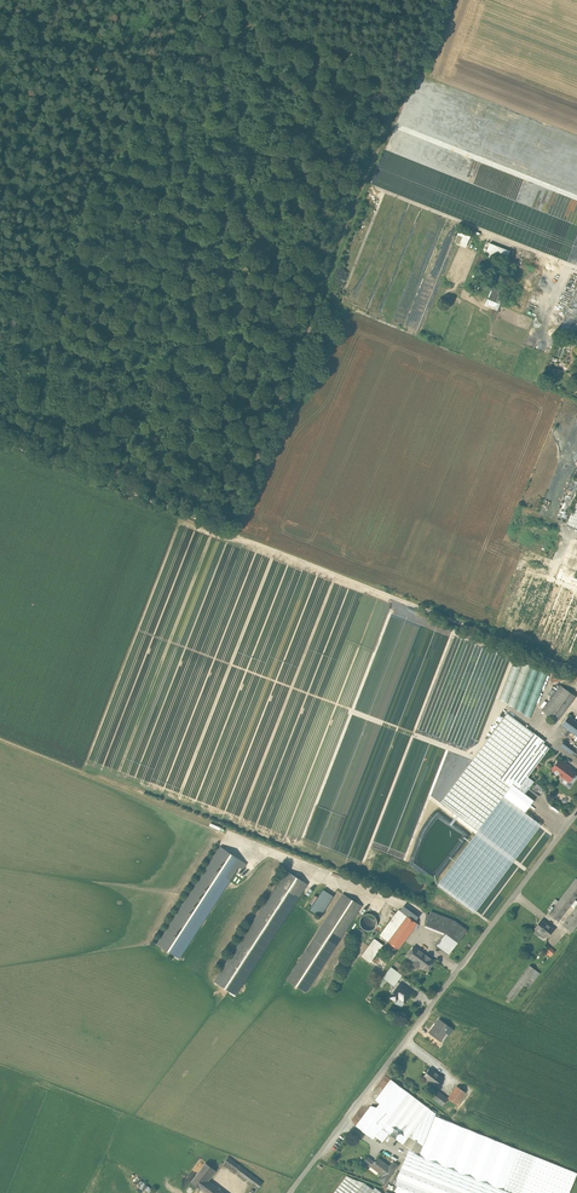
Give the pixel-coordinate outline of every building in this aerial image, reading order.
[(458,230),(455,244),(467,247),(471,233),(458,230)] [(486,251),(489,252),(489,254),(507,261),(511,250),(489,242),(486,251)] [(492,286),(485,305),(498,310),(502,300),(497,298),(500,289),(492,286)] [(576,288),(560,329),(575,335),(576,329),(576,289),(576,288)] [(566,524),(576,528),(576,498),(566,524)] [(576,655),(576,569),(561,564),(557,578),(547,575),(550,589),(547,589),(550,590),(542,598),(546,602),(544,602),(538,609),(536,616),(539,619),(532,621),(534,626),(531,629),(532,631),(528,632),(526,625),(522,639),(576,655)] [(512,659),(498,704),(533,715),(547,670),(512,659)] [(559,687),(546,705),(553,710),(566,693),(559,687)] [(566,693),(553,710),(561,716),(574,699),(566,693)] [(553,710),(546,705),(542,710),(557,721),(561,716),(553,710)] [(507,713),(440,802),(478,830),(539,749),(545,741),(507,713)] [(568,716),(562,725),(571,732),(576,723),(568,716)] [(576,750),(565,742),(562,746),(573,754),(576,750)] [(539,749),(478,830),(478,831),(437,885),(475,913),(541,825),(520,809),(529,797),(525,793),(534,781),(528,777),(545,754),(539,749)] [(564,765),(558,761),(552,769),(555,771),(554,772),(557,775),(558,773),(569,781),(572,777),(571,776),(574,772),(569,769),(570,768),(565,764),(564,765)] [(158,944),(180,958),(242,863),(220,848),(158,944)] [(286,871),(214,981),(235,995),(307,884),(286,871)] [(549,914),(559,921),(572,903),(575,900),(576,897),(576,880),(576,879),(558,901),(555,905),(549,914)] [(323,890),(311,910),(320,916),(333,896),(323,890)] [(343,894),(288,980),(305,991),(360,906),(343,894)] [(563,924),(572,931),(576,925),(576,905),(576,906),(563,924)] [(421,918),(406,907),(403,912),(417,923),(421,918)] [(403,912),(399,909),(378,939),(382,942),(385,939),(398,949),(417,923),(403,912)] [(454,919),(431,910),(425,924),(444,932),(454,919)] [(376,925),(377,922),(376,919),(374,916),(371,914),(368,913),(365,914),(362,916),(360,919),(360,922),(360,925),(362,928),(365,930),(368,931),(372,930),(374,928),(376,925)] [(467,929),(454,919),(444,932),(440,938),(446,943),(452,948),(467,929)] [(553,929),(541,920),(535,928),(533,932),(537,935),(540,932),(547,937),(553,929)] [(365,938),(366,935),(365,933),(364,931),(361,929),(359,929),(356,929),(354,931),(352,933),(352,935),(353,938),(354,940),(356,942),(359,942),(362,942),(364,940),(365,938)] [(383,945),(374,938),(362,955),(370,961),(383,945)] [(440,938),(435,944),(441,949),(446,943),(440,938)] [(446,943),(441,949),(448,954),(452,948),(446,943)] [(554,951),(545,945),(541,950),(550,956),(554,951)] [(426,955),(413,946),(407,956),(414,961),(412,963),(418,967),(419,965),(427,971),(434,961),(430,958),(426,955)] [(530,965),(507,997),(512,1001),(531,976),(536,970),(530,965)] [(402,975),(391,967),(386,974),(391,978),(394,974),(400,978),(402,975)] [(536,970),(531,976),(535,979),(540,973),(536,970)] [(394,986),(397,982),(391,978),(386,974),(383,978),(394,986)] [(400,978),(394,974),(391,978),(397,982),(400,978)] [(406,989),(400,985),(400,984),(390,997),(396,1001),(398,998),(404,1002),(411,992),(406,989)] [(439,1019),(429,1033),(438,1039),(444,1031),(448,1034),(452,1029),(439,1019)] [(442,1077),(430,1068),(424,1076),(436,1085),(442,1077)] [(391,1080),(356,1126),(373,1139),(386,1122),(388,1120),(408,1093),(391,1080)] [(457,1086),(448,1098),(456,1104),(465,1092),(457,1086)] [(433,1088),(428,1095),(433,1098),(438,1092),(433,1088)] [(448,1099),(438,1092),(433,1098),(443,1106),(448,1099)] [(410,1094),(390,1121),(388,1120),(386,1122),(388,1123),(383,1130),(403,1144),(410,1135),(430,1109),(410,1094)] [(430,1109),(410,1135),(423,1145),(435,1116),(436,1113),(430,1109)] [(486,1136),(435,1116),(423,1145),(419,1156),(470,1177),(486,1136)] [(423,1145),(410,1135),(403,1144),(419,1156),(423,1145)] [(486,1136),(470,1177),(468,1181),(485,1188),(483,1192),(570,1192),(576,1175),(576,1174),(486,1136)] [(239,1164),(227,1155),(222,1162),(234,1171),(235,1170),(239,1164)] [(406,1156),(402,1166),(439,1180),(438,1182),(443,1184),(444,1182),(470,1192),(483,1192),(485,1188),(468,1181),(406,1156)] [(389,1167),(378,1158),(375,1161),(374,1162),(371,1159),(367,1165),(370,1167),(371,1166),(374,1168),(373,1169),(383,1176),(389,1167)] [(205,1162),(191,1182),(201,1189),(208,1180),(216,1169),(205,1162)] [(383,1176),(379,1180),(384,1184),(398,1166),(393,1162),(389,1167),(383,1176)] [(244,1167),(239,1164),(235,1170),(240,1174),(244,1167)] [(257,1177),(244,1167),(240,1174),(253,1183),(257,1177)] [(401,1168),(397,1178),(434,1192),(465,1192),(443,1184),(438,1182),(401,1168)] [(334,1192),(357,1192),(365,1183),(347,1176),(334,1192)] [(263,1181),(257,1177),(253,1183),(258,1187),(263,1181)] [(208,1180),(201,1189),(207,1192),(208,1192),(214,1184),(208,1180)] [(397,1180),(393,1190),(400,1192),(430,1192),(397,1180)] [(140,1191),(143,1192),(148,1192),(151,1188),(145,1183),(140,1191)] [(214,1184),(208,1192),(226,1192),(214,1184)] [(360,1192),(370,1192),(373,1189),(367,1184),(360,1192)]
